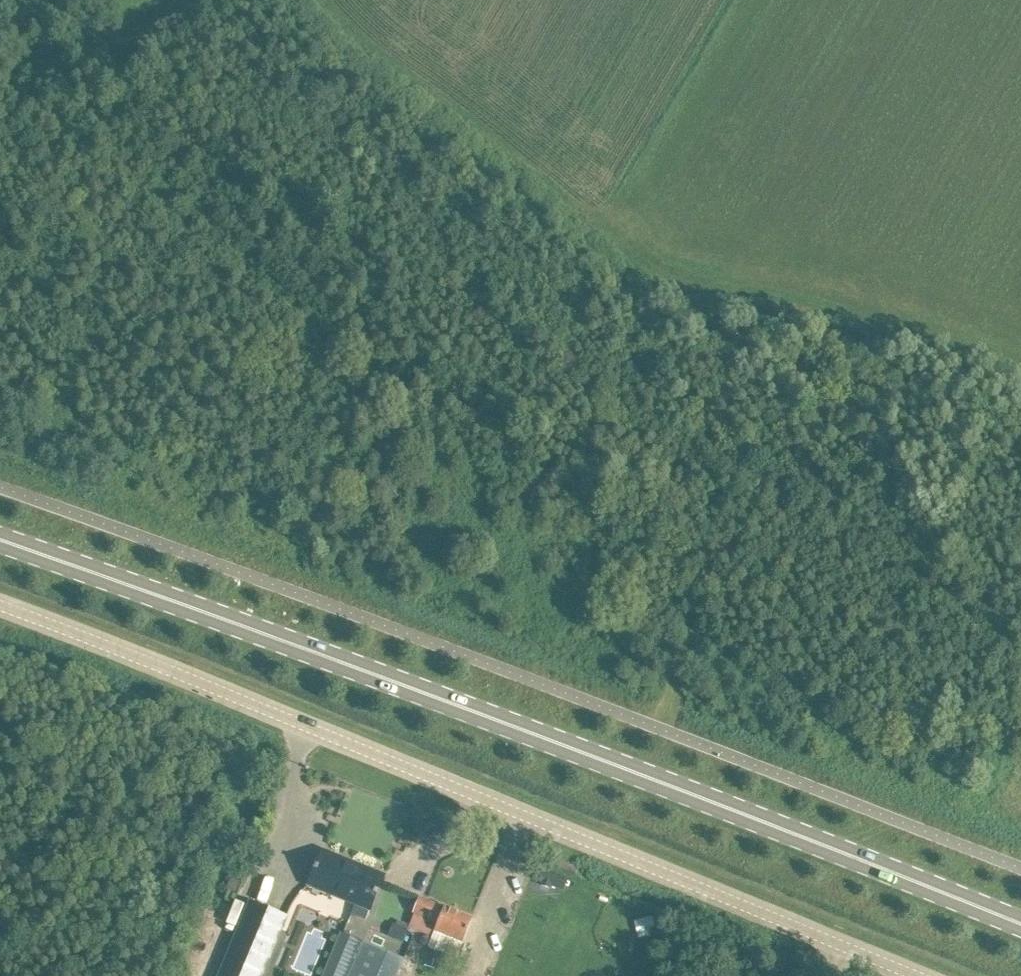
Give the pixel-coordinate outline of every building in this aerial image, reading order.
[(355,904),(351,914),(366,920),(385,875),(322,849),(308,884),(355,904)] [(539,869),(535,879),(541,881),(540,884),(551,888),(552,885),(563,889),(567,880),(539,869)] [(435,931),(463,942),(473,918),(444,907),(420,897),(409,924),(409,926),(433,936),(435,931)] [(219,975),(262,975),(286,917),(249,902),(219,975)] [(652,916),(634,921),(637,931),(654,926),(652,916)] [(396,923),(391,936),(402,941),(408,928),(409,926),(409,924),(398,919),(396,923)] [(343,934),(325,975),(348,975),(363,943),(343,934)] [(405,959),(364,941),(363,943),(348,975),(397,975),(405,959)]
